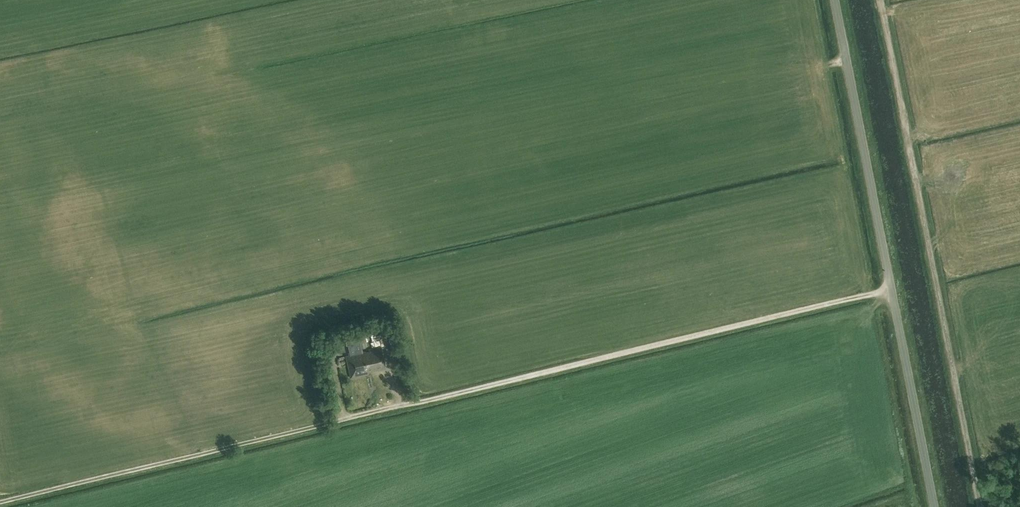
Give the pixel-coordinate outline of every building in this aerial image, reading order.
[(354,333),(357,343),(367,341),(364,331),(354,333)] [(357,343),(354,333),(345,335),(347,346),(357,343)] [(321,345),(324,365),(329,364),(327,356),(334,354),(332,343),(321,345)] [(382,348),(369,350),(369,353),(366,354),(365,351),(364,352),(368,372),(385,368),(382,348)] [(368,372),(364,352),(346,356),(351,378),(369,374),(368,372)]
